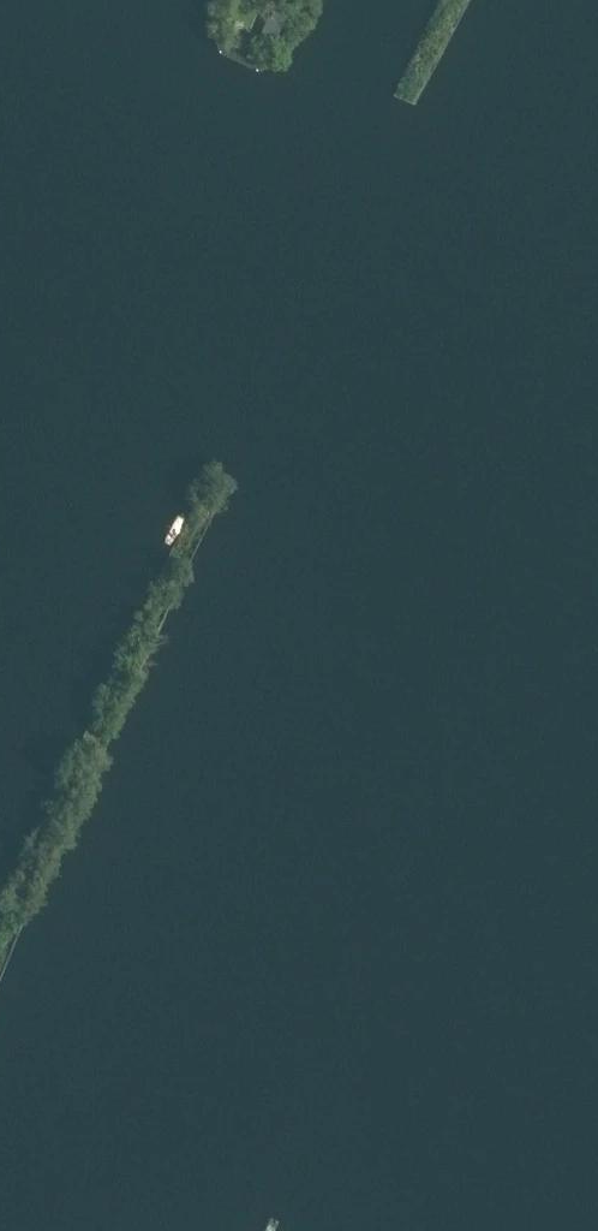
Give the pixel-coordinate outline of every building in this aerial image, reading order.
[(276,10),(272,20),(284,25),(288,16),(276,10)] [(269,20),(263,36),(276,42),(283,26),(269,20)]
